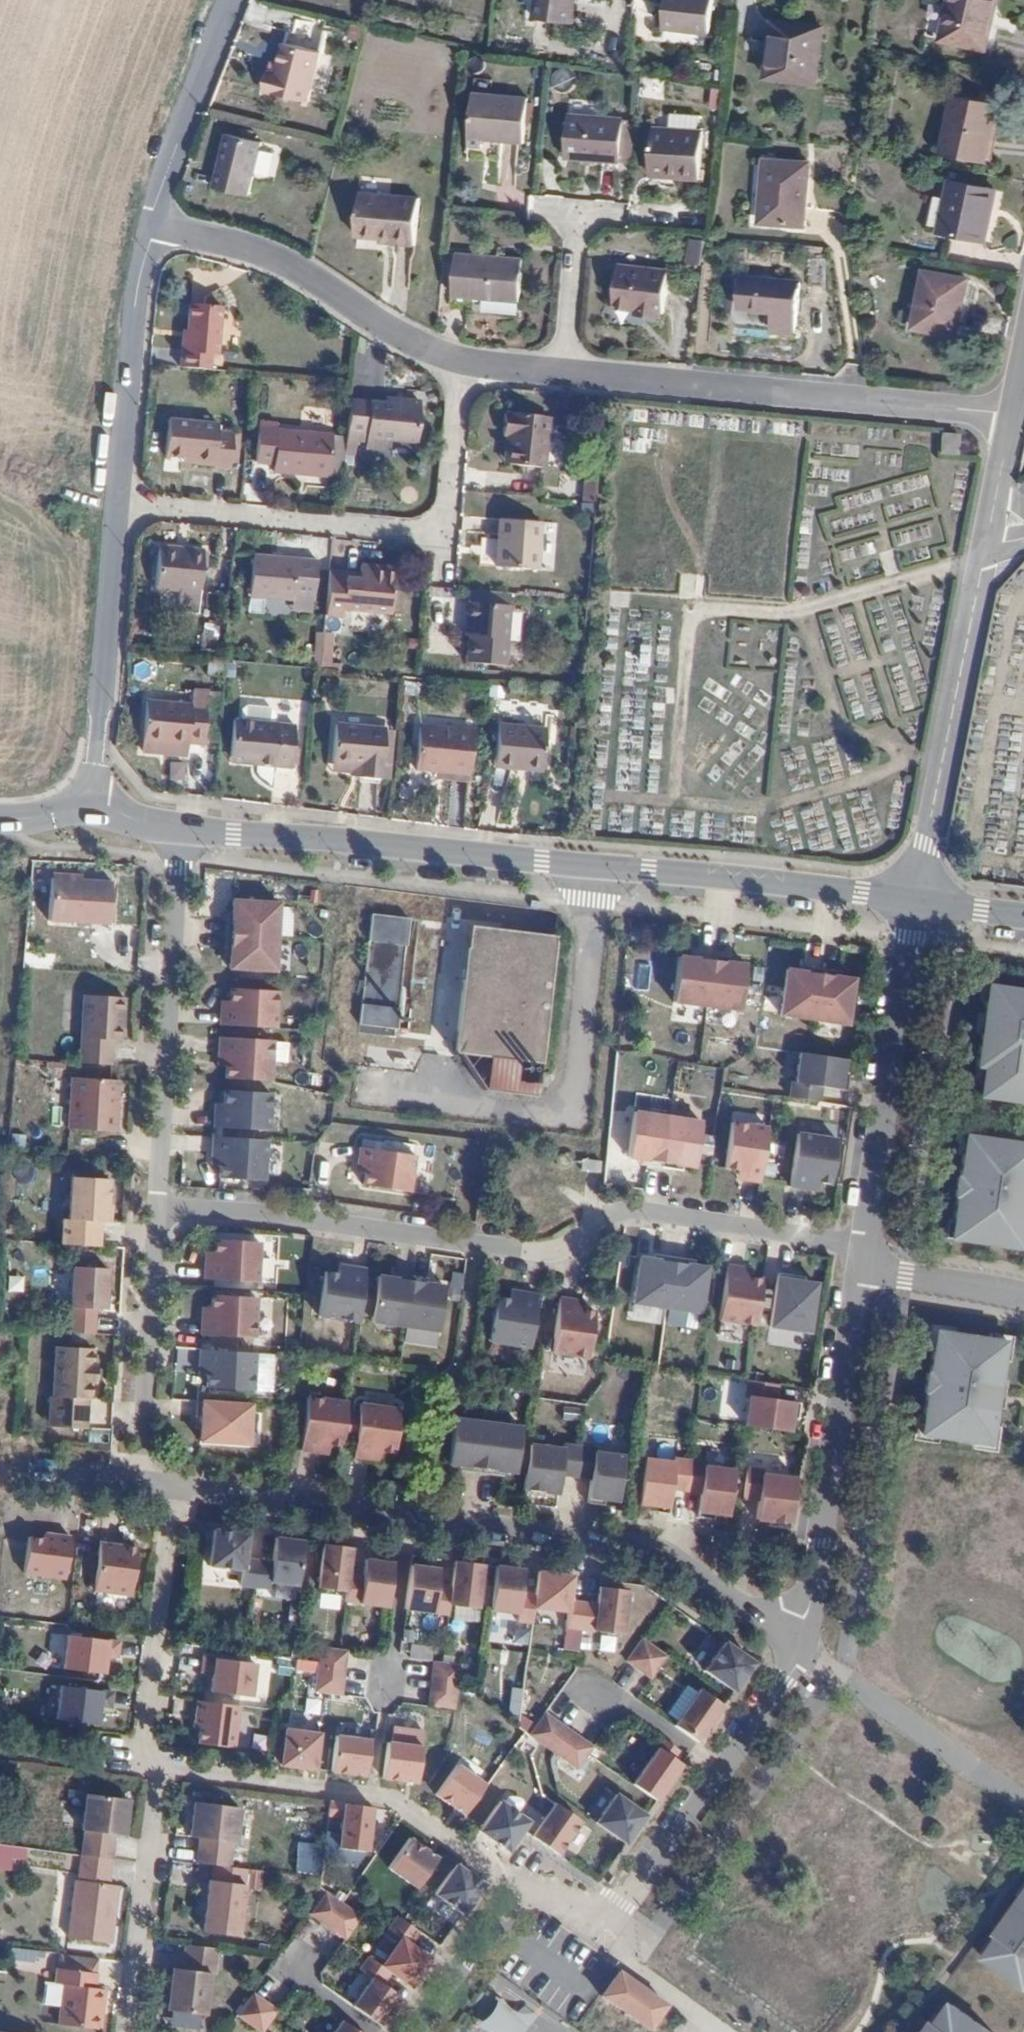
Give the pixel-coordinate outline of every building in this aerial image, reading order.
[(576,0),(539,0),(537,18),(574,22),(576,0)] [(714,0),(668,0),(665,27),(711,32),(714,0)] [(942,41),(988,51),(994,28),(990,27),(996,0),(950,0),(942,41)] [(826,28),(773,22),(767,77),(817,85),(826,28)] [(319,53),(282,44),(276,71),(268,69),(264,90),(308,101),(319,53)] [(530,99),(475,93),(471,133),(499,135),(499,141),(526,143),(530,99)] [(998,106),(954,96),(942,152),(986,161),(998,106)] [(625,120),(570,116),(568,159),(622,162),(625,120)] [(678,172),(678,178),(701,180),(705,131),(655,128),(652,170),(678,172)] [(260,142),(226,133),(213,187),(248,195),(260,142)] [(806,227),(811,164),(766,160),(763,193),(766,193),(764,223),(806,227)] [(651,176),(678,178),(678,172),(652,170),(651,176)] [(986,241),(997,190),(950,181),(940,231),(986,241)] [(359,235),(384,238),(396,238),(395,245),(416,246),(422,200),(363,192),(359,235)] [(685,259),(697,262),(702,238),(689,236),(685,259)] [(525,260),(458,254),(455,296),(521,302),(525,260)] [(668,269),(619,264),(614,307),(644,310),(643,315),(661,317),(661,312),(665,312),(668,269)] [(958,338),(970,280),(925,271),(913,329),(958,338)] [(802,282),(744,278),(742,308),(776,311),(774,332),(797,334),(802,282)] [(182,338),(180,368),(210,371),(211,354),(217,354),(221,308),(190,305),(187,338),(182,338)] [(399,405),(350,400),(346,447),(357,448),(358,440),(366,440),(366,449),(384,450),(385,441),(417,444),(421,402),(399,400),(399,405)] [(511,436),(509,463),(544,466),(549,417),(511,414),(511,415),(506,415),(503,435),(507,435),(511,436)] [(214,471),(220,471),(229,433),(215,432),(216,423),(167,419),(162,456),(182,459),(194,460),(194,465),(214,467),(214,471)] [(333,436),(260,431),(258,464),(274,467),(274,472),(330,477),(333,436)] [(229,433),(220,471),(228,472),(228,464),(231,433),(229,433)] [(231,433),(228,464),(234,465),(238,433),(231,433)] [(959,436),(942,435),(941,454),(958,455),(959,436)] [(582,476),(579,501),(595,503),(597,478),(582,476)] [(541,524),(501,520),(497,566),(537,570),(541,524)] [(205,551),(187,549),(187,554),(160,552),(156,590),(179,592),(178,611),(199,612),(205,551)] [(274,560),(284,561),(284,554),(274,553),(274,557),(274,560)] [(294,594),(318,597),(320,562),(297,559),(297,563),(284,561),(274,560),(274,557),(255,556),(251,597),(294,601),(294,594)] [(359,575),(329,572),(327,609),(345,610),(345,603),(394,606),(396,577),(375,575),(375,568),(360,566),(359,575)] [(396,570),(375,568),(375,575),(396,577),(396,570)] [(511,593),(476,590),(475,604),(472,603),(470,625),(475,626),(474,636),(472,662),(509,664),(513,607),(511,606),(511,593)] [(316,615),(318,597),(294,594),(294,601),(293,612),(316,615)] [(204,742),(207,707),(208,692),(195,691),(194,706),(147,703),(144,742),(189,746),(190,741),(204,742)] [(217,708),(207,707),(204,742),(213,743),(217,708)] [(520,758),(546,761),(549,723),(502,720),(498,762),(520,764),(520,758)] [(263,762),(263,767),(293,768),(297,726),(239,723),(237,760),(263,762)] [(361,775),(360,779),(383,781),(390,730),(339,724),(333,762),(362,766),(361,775)] [(418,771),(436,773),(446,774),(471,776),(475,732),(421,727),(418,771)] [(390,730),(383,781),(391,782),(397,731),(390,730)] [(189,746),(144,742),(143,753),(189,756),(189,746)] [(166,759),(167,779),(182,779),(181,758),(166,759)] [(545,766),(546,761),(520,758),(520,764),(545,766)] [(351,774),(361,775),(362,766),(333,762),(332,771),(351,774)] [(113,881),(53,878),(51,919),(111,922),(113,881)] [(229,921),(227,936),(278,939),(280,906),(235,903),(234,915),(234,922),(229,921)] [(410,920),(372,915),(360,1026),(410,1032),(414,1000),(401,998),(410,920)] [(557,937),(470,927),(455,1052),(457,1053),(483,1090),(537,1098),(557,937)] [(278,939),(227,936),(226,950),(231,951),(231,958),(230,970),(276,973),(278,939)] [(705,1008),(712,956),(697,954),(697,959),(691,959),(677,957),(671,1003),(705,1008)] [(726,958),(712,956),(705,1008),(739,1012),(745,966),(732,964),(726,963),(726,958)] [(812,1020),(820,970),(805,968),(805,973),(798,972),(786,970),(779,1016),(812,1020)] [(834,972),(820,970),(812,1020),(845,1025),(852,980),(840,978),(833,977),(834,972)] [(978,1036),(973,1069),(980,1070),(976,1098),(1023,1105),(1023,992),(985,987),(981,1016),(978,1036)] [(223,1009),(222,1027),(277,1030),(279,993),(233,990),(232,1003),(232,1009),(223,1009)] [(85,994),(82,1063),(113,1065),(114,1040),(124,1040),(126,996),(85,994)] [(971,1035),(978,1036),(981,1016),(974,1015),(971,1035)] [(227,1067),(227,1080),(272,1082),(273,1062),(274,1042),(221,1039),(220,1056),(228,1056),(227,1067)] [(807,1056),(798,1055),(794,1083),(790,1082),(788,1098),(817,1102),(818,1088),(844,1092),(846,1076),(840,1076),(842,1061),(807,1056)] [(219,1067),(227,1067),(228,1056),(220,1056),(219,1067)] [(74,1078),(73,1129),(120,1131),(122,1080),(74,1078)] [(226,1111),(217,1111),(216,1129),(271,1131),(272,1094),(226,1092),(226,1105),(226,1111)] [(646,1167),(660,1168),(667,1118),(633,1113),(627,1159),(639,1160),(646,1161),(646,1167)] [(667,1118),(660,1168),(675,1170),(675,1166),(681,1167),(694,1168),(700,1123),(667,1118)] [(741,1180),(759,1183),(767,1129),(730,1123),(724,1169),(737,1171),(742,1172),(741,1180)] [(788,1187),(804,1190),(806,1181),(818,1183),(830,1185),(836,1140),(796,1134),(788,1187)] [(963,1136),(956,1179),(954,1179),(951,1198),(954,1199),(948,1241),(1018,1251),(1023,1207),(1023,1146),(963,1136)] [(268,1142),(215,1139),(214,1155),(222,1155),(222,1167),(221,1180),(266,1182),(268,1142)] [(365,1167),(364,1174),(362,1187),(408,1193),(414,1157),(360,1149),(357,1166),(365,1167)] [(601,1163),(581,1161),(581,1172),(600,1174),(601,1163)] [(112,1222),(113,1204),(113,1179),(75,1178),(75,1220),(112,1222)] [(806,1181),(804,1190),(816,1191),(818,1183),(806,1181)] [(215,1265),(207,1265),(206,1281),(259,1284),(261,1243),(216,1241),(216,1253),(215,1265)] [(207,1253),(207,1265),(215,1265),(216,1253),(207,1253)] [(666,1304),(673,1259),(659,1257),(658,1261),(652,1260),(638,1258),(632,1304),(665,1309),(666,1304)] [(687,1261),(673,1259),(666,1304),(665,1309),(699,1314),(706,1268),(694,1267),(686,1266),(687,1261)] [(348,1277),(349,1268),(338,1266),(337,1275),(348,1277)] [(754,1326),(761,1281),(748,1279),(742,1278),(743,1269),(726,1267),(718,1321),(754,1326)] [(358,1323),(366,1270),(349,1268),(348,1277),(337,1275),(325,1273),(318,1317),(358,1323)] [(74,1336),(99,1336),(100,1312),(110,1312),(112,1272),(77,1270),(74,1336)] [(404,1327),(412,1277),(398,1274),(397,1279),(390,1279),(377,1276),(371,1322),(404,1327)] [(815,1285),(801,1283),(792,1282),(793,1277),(777,1275),(769,1328),(808,1333),(815,1285)] [(427,1279),(412,1277),(404,1327),(438,1332),(444,1286),(432,1285),(426,1284),(427,1279)] [(519,1301),(520,1293),(509,1292),(509,1300),(519,1301)] [(537,1296),(520,1293),(519,1301),(509,1300),(496,1298),(490,1343),(529,1348),(537,1296)] [(214,1296),(213,1307),(213,1319),(204,1319),(203,1335),(256,1338),(258,1299),(214,1296)] [(575,1310),(576,1302),(558,1299),(551,1353),(587,1358),(593,1312),(580,1310),(575,1310)] [(213,1319),(213,1307),(204,1307),(204,1319),(213,1319)] [(988,1447),(1003,1343),(933,1333),(927,1375),(925,1375),(922,1395),(925,1395),(919,1437),(988,1447)] [(257,1354),(201,1350),(201,1368),(210,1368),(209,1374),(209,1388),(255,1391),(257,1354)] [(54,1400),(53,1430),(90,1431),(92,1401),(95,1401),(96,1385),(100,1386),(101,1368),(98,1368),(98,1351),(61,1351),(58,1400),(54,1400)] [(773,1401),(775,1385),(746,1381),(745,1397),(748,1397),(744,1426),(788,1433),(789,1418),(796,1419),(798,1404),(773,1401)] [(342,1448),(348,1403),(308,1398),(302,1451),(317,1452),(319,1445),(329,1446),(342,1448)] [(252,1406),(199,1403),(198,1418),(203,1418),(202,1429),(201,1442),(250,1445),(252,1406)] [(400,1410),(360,1405),(354,1458),(369,1459),(370,1452),(394,1455),(400,1410)] [(467,1472),(481,1474),(487,1424),(453,1420),(448,1465),(461,1466),(467,1467),(467,1472)] [(487,1424),(481,1474),(496,1476),(496,1471),(502,1472),(516,1473),(521,1428),(487,1424)] [(529,1444),(522,1495),(538,1496),(539,1491),(545,1492),(558,1493),(560,1474),(575,1476),(579,1447),(563,1445),(563,1449),(529,1444)] [(319,1445),(317,1452),(329,1453),(329,1446),(319,1445)] [(579,1447),(575,1476),(590,1478),(587,1503),(603,1505),(604,1499),(618,1501),(623,1457),(595,1454),(595,1449),(579,1447)] [(685,1490),(689,1461),(677,1459),(673,1458),(672,1463),(644,1459),(638,1503),(651,1505),(651,1511),(667,1513),(670,1488),(685,1490)] [(704,1462),(689,1461),(685,1490),(699,1491),(697,1517),(713,1519),(713,1513),(727,1515),(733,1471),(704,1468),(704,1462)] [(792,1508),(796,1479),(761,1475),(761,1470),(746,1468),(743,1498),(757,1500),(755,1519),(768,1521),(774,1521),(773,1527),(789,1529),(792,1508)] [(241,1587),(256,1588),(259,1562),(245,1560),(248,1535),(214,1530),(209,1566),(243,1571),(241,1587)] [(74,1539),(48,1536),(48,1542),(32,1541),(27,1577),(69,1582),(74,1539)] [(298,1586),(304,1542),(276,1538),(273,1563),(259,1562),(256,1588),(270,1589),(270,1583),(298,1586)] [(103,1543),(96,1593),(134,1598),(140,1549),(118,1547),(118,1544),(103,1543)] [(348,1575),(351,1548),(323,1544),(318,1589),(346,1592),(348,1575)] [(387,1607),(393,1563),(365,1559),(362,1577),(348,1575),(346,1592),(345,1602),(387,1607)] [(477,1609),(483,1565),(454,1561),(451,1588),(448,1605),(477,1609)] [(448,1615),(448,1605),(451,1588),(437,1586),(439,1568),(410,1565),(405,1609),(448,1615)] [(531,1623),(533,1608),(534,1597),(521,1595),(523,1570),(495,1566),(490,1611),(517,1614),(516,1621),(531,1623)] [(565,1628),(579,1629),(582,1603),(569,1601),(572,1576),(538,1572),(534,1597),(533,1608),(567,1612),(565,1628)] [(582,1603),(579,1629),(622,1634),(627,1590),(598,1587),(597,1605),(582,1603)] [(68,1637),(65,1670),(105,1675),(107,1657),(119,1658),(121,1643),(68,1637)] [(626,1662),(638,1670),(654,1648),(642,1640),(626,1662)] [(703,1671),(733,1691),(754,1662),(724,1642),(703,1671)] [(651,1679),(666,1657),(654,1648),(638,1670),(651,1679)] [(345,1666),(346,1651),(339,1651),(320,1649),(318,1663),(345,1666)] [(253,1698),(257,1664),(205,1658),(203,1673),(214,1675),(212,1693),(253,1698)] [(343,1680),(345,1666),(318,1663),(316,1677),(343,1680)] [(432,1677),(458,1681),(459,1666),(441,1664),(434,1663),(432,1677)] [(341,1695),(343,1680),(316,1677),(315,1692),(326,1693),(341,1695)] [(456,1695),(458,1681),(432,1677),(430,1692),(456,1695)] [(114,1693),(62,1688),(58,1721),(99,1726),(101,1708),(113,1709),(114,1693)] [(673,1725),(697,1742),(723,1706),(699,1689),(673,1725)] [(454,1709),(456,1695),(430,1692),(428,1706),(454,1709)] [(236,1748),(241,1707),(199,1702),(196,1728),(202,1728),(200,1743),(236,1748)] [(529,1735),(541,1744),(556,1722),(544,1714),(529,1735)] [(541,1744),(552,1752),(567,1730),(556,1722),(541,1744)] [(316,1769),(320,1733),(286,1729),(282,1765),(316,1769)] [(567,1730),(552,1752),(564,1760),(579,1739),(567,1730)] [(336,1736),(333,1772),(367,1776),(371,1740),(336,1736)] [(579,1739),(564,1760),(576,1769),(587,1753),(591,1748),(579,1739)] [(388,1742),(383,1778),(401,1780),(418,1782),(422,1746),(388,1742)] [(632,1784),(656,1801),(681,1765),(658,1748),(632,1784)] [(465,1813),(485,1785),(457,1764),(436,1793),(465,1813)] [(594,1821),(625,1844),(645,1815),(614,1792),(594,1821)] [(84,1857),(114,1861),(117,1836),(127,1838),(132,1802),(90,1796),(85,1832),(87,1832),(84,1857)] [(344,1803),(330,1801),(328,1816),(343,1818),(344,1803)] [(507,1851),(523,1828),(528,1821),(500,1801),(478,1830),(507,1851)] [(200,1838),(197,1863),(230,1867),(233,1842),(236,1842),(240,1808),(195,1802),(190,1837),(200,1838)] [(373,1807),(344,1803),(343,1818),(340,1848),(368,1851),(373,1807)] [(532,1836),(557,1853),(581,1821),(556,1803),(532,1836)] [(418,1888),(438,1858),(409,1838),(388,1867),(418,1888)] [(318,1870),(317,1842),(293,1843),(294,1870),(318,1870)] [(462,1914),(483,1884),(454,1864),(433,1894),(462,1914)] [(245,1885),(209,1880),(203,1931),(239,1935),(245,1885)] [(121,1888),(78,1882),(71,1939),(114,1945),(121,1888)] [(322,1921),(337,1900),(325,1891),(311,1913),(322,1921)] [(349,1908),(342,1903),(337,1900),(322,1921),(333,1930),(349,1908)] [(997,1938),(1001,1940),(986,1961),(1023,1989),(1023,1901),(997,1938)] [(361,1917),(349,1908),(333,1930),(345,1938),(361,1917)] [(418,1931),(398,1916),(388,1928),(401,1937),(409,1943),(418,1931)] [(409,1986),(430,1958),(409,1943),(401,1937),(380,1964),(390,1972),(409,1986)] [(172,1970),(167,2011),(203,2016),(209,1976),(215,1976),(218,1950),(186,1946),(182,1971),(172,1970)] [(42,1968),(45,1954),(10,1947),(7,1961),(42,1968)] [(351,2005),(381,2025),(401,1998),(381,1983),(390,1972),(380,1964),(368,1955),(358,1968),(371,1977),(351,2005)] [(66,1987),(62,2026),(103,2031),(108,1991),(97,1991),(99,1976),(60,1971),(58,1986),(66,1987)] [(668,2004),(619,1971),(602,1995),(650,2029),(668,2004)] [(253,1994),(237,2015),(261,2031),(262,2031),(277,2011),(253,1994)] [(491,2006),(491,2007),(491,2013),(488,2017),(483,2021),(477,2023),(476,2025),(476,2027),(478,2029),(489,2031),(523,2031),(524,2028),(528,2021),(535,2014),(536,2011),(534,2009),(531,2008),(521,2011),(513,2011),(507,2008),(501,2002),(497,2000),(493,2002),(491,2006)] [(955,2005),(939,2026),(935,2024),(929,2031),(991,2031),(955,2005)] [(342,2020),(333,2031),(359,2031),(342,2020)]
